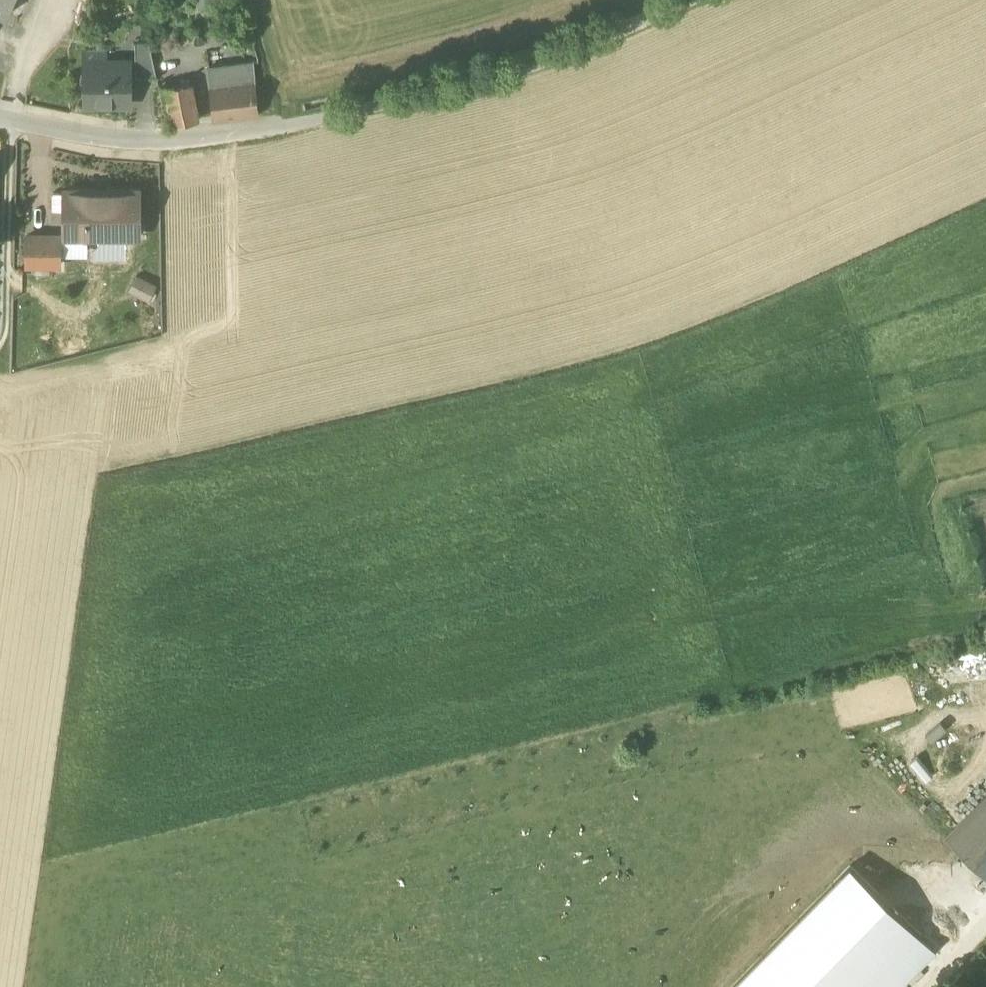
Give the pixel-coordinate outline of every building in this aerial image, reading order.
[(14,0),(0,0),(0,15),(6,18),(14,0)] [(198,11),(236,3),(235,0),(196,0),(198,11)] [(136,78),(157,78),(149,43),(135,43),(136,78)] [(85,85),(85,108),(117,107),(117,104),(123,98),(130,98),(130,62),(104,62),(105,68),(84,68),(85,71),(81,76),(81,81),(85,85)] [(208,70),(210,86),(254,81),(252,65),(208,70)] [(258,115),(254,81),(210,86),(214,120),(258,115)] [(165,88),(173,125),(200,122),(192,85),(165,88)] [(66,190),(66,192),(66,210),(66,237),(87,237),(138,237),(138,190),(66,190)] [(52,210),(66,210),(66,192),(54,192),(52,194),(52,210)] [(27,266),(60,266),(60,236),(27,236),(27,266)] [(87,256),(87,237),(66,237),(66,256),(87,256)] [(156,285),(136,275),(128,291),(148,302),(156,285)] [(985,875),(985,797),(947,836),(963,853),(985,875)] [(921,935),(850,865),(730,986),(870,986),(921,935)] [(870,986),(898,986),(935,948),(921,935),(870,986)]
